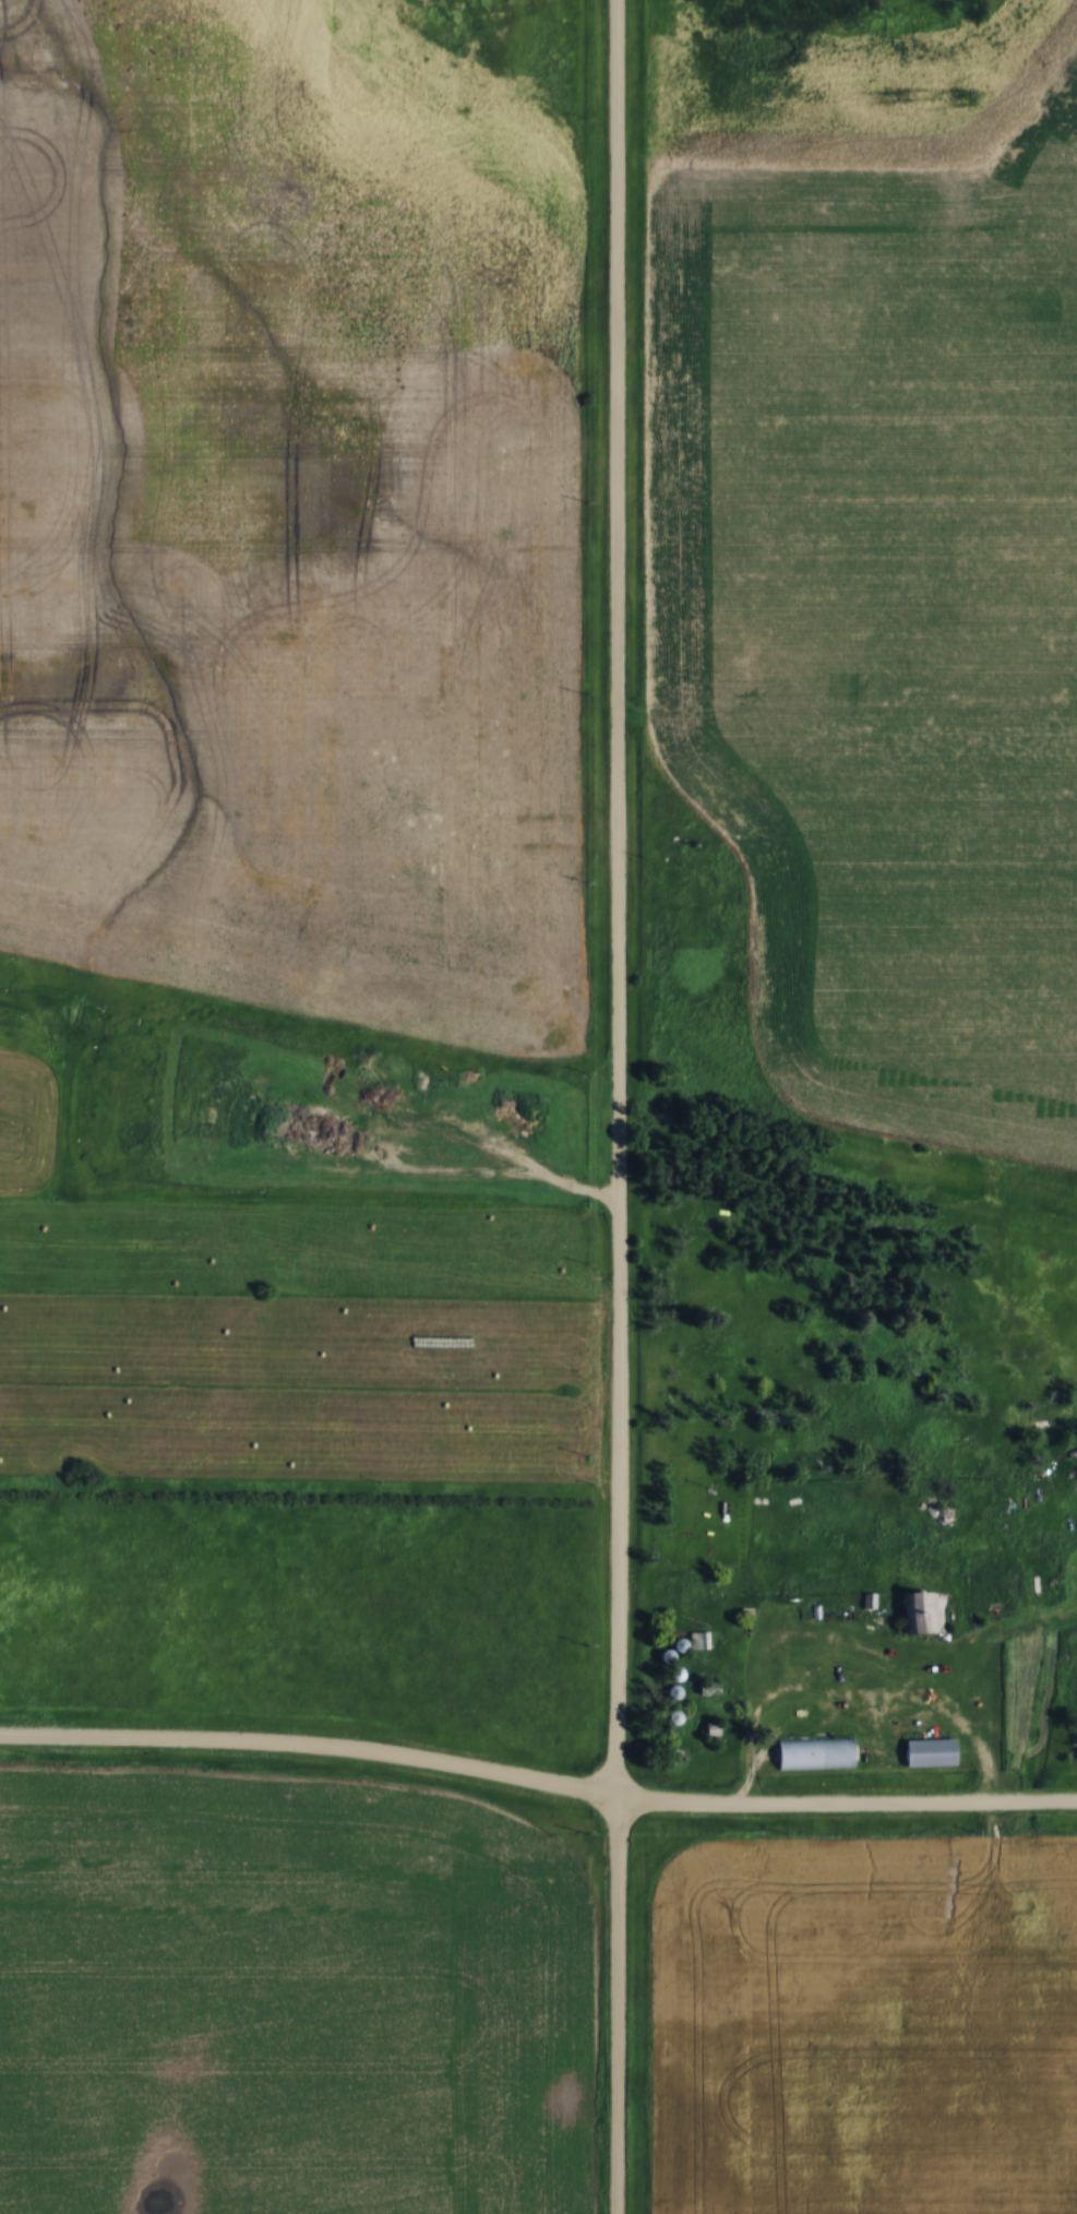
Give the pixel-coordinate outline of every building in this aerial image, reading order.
[(909,1628),(909,1591),(944,1591),(945,1628),(909,1628)] [(687,1649),(706,1649),(706,1632),(687,1632),(687,1649)] [(720,1682),(696,1682),(696,1694),(720,1694),(720,1682)] [(908,1740),(957,1739),(958,1769),(908,1770),(908,1740)] [(778,1740),(852,1740),(852,1771),(778,1772),(778,1740)]
